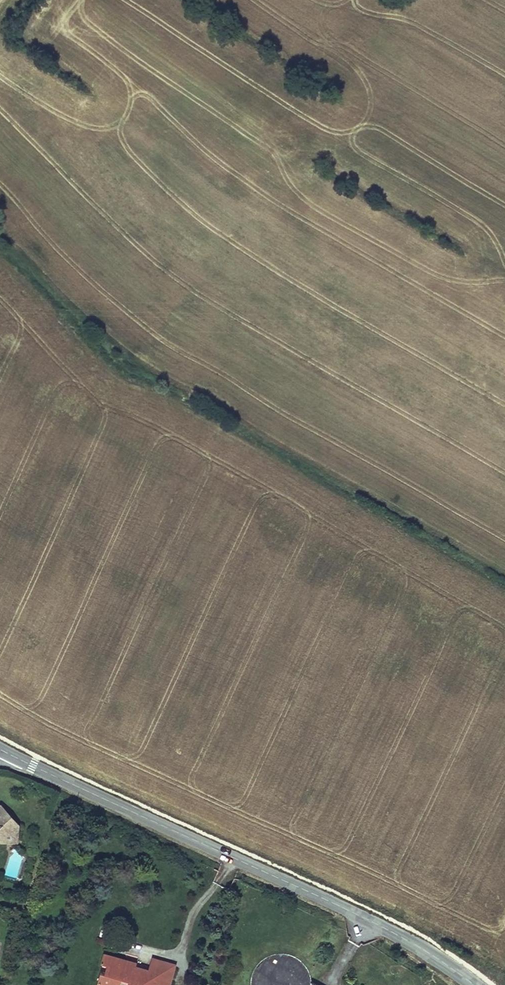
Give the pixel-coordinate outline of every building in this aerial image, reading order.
[(0,805),(0,835),(12,836),(13,824),(0,805)] [(12,836),(0,835),(0,842),(11,843),(12,836)] [(154,980),(160,982),(169,984),(175,964),(154,957),(151,965),(138,961),(136,966),(131,965),(130,968),(124,966),(125,962),(115,959),(116,954),(105,951),(102,963),(106,965),(112,966),(109,977),(103,975),(100,984),(120,984),(122,978),(131,980),(130,984),(152,984),(154,980)] [(138,961),(116,954),(115,959),(125,962),(124,966),(130,968),(131,965),(136,966),(138,961)] [(249,984),(307,984),(307,980),(306,976),(304,972),(302,969),(299,966),(296,963),(293,961),(289,959),(285,958),(281,957),(277,957),(273,957),(269,958),(265,960),(262,962),(259,964),(256,967),(253,970),(251,974),(250,978),(249,982),(249,984)] [(106,965),(103,975),(109,977),(112,966),(106,965)]
